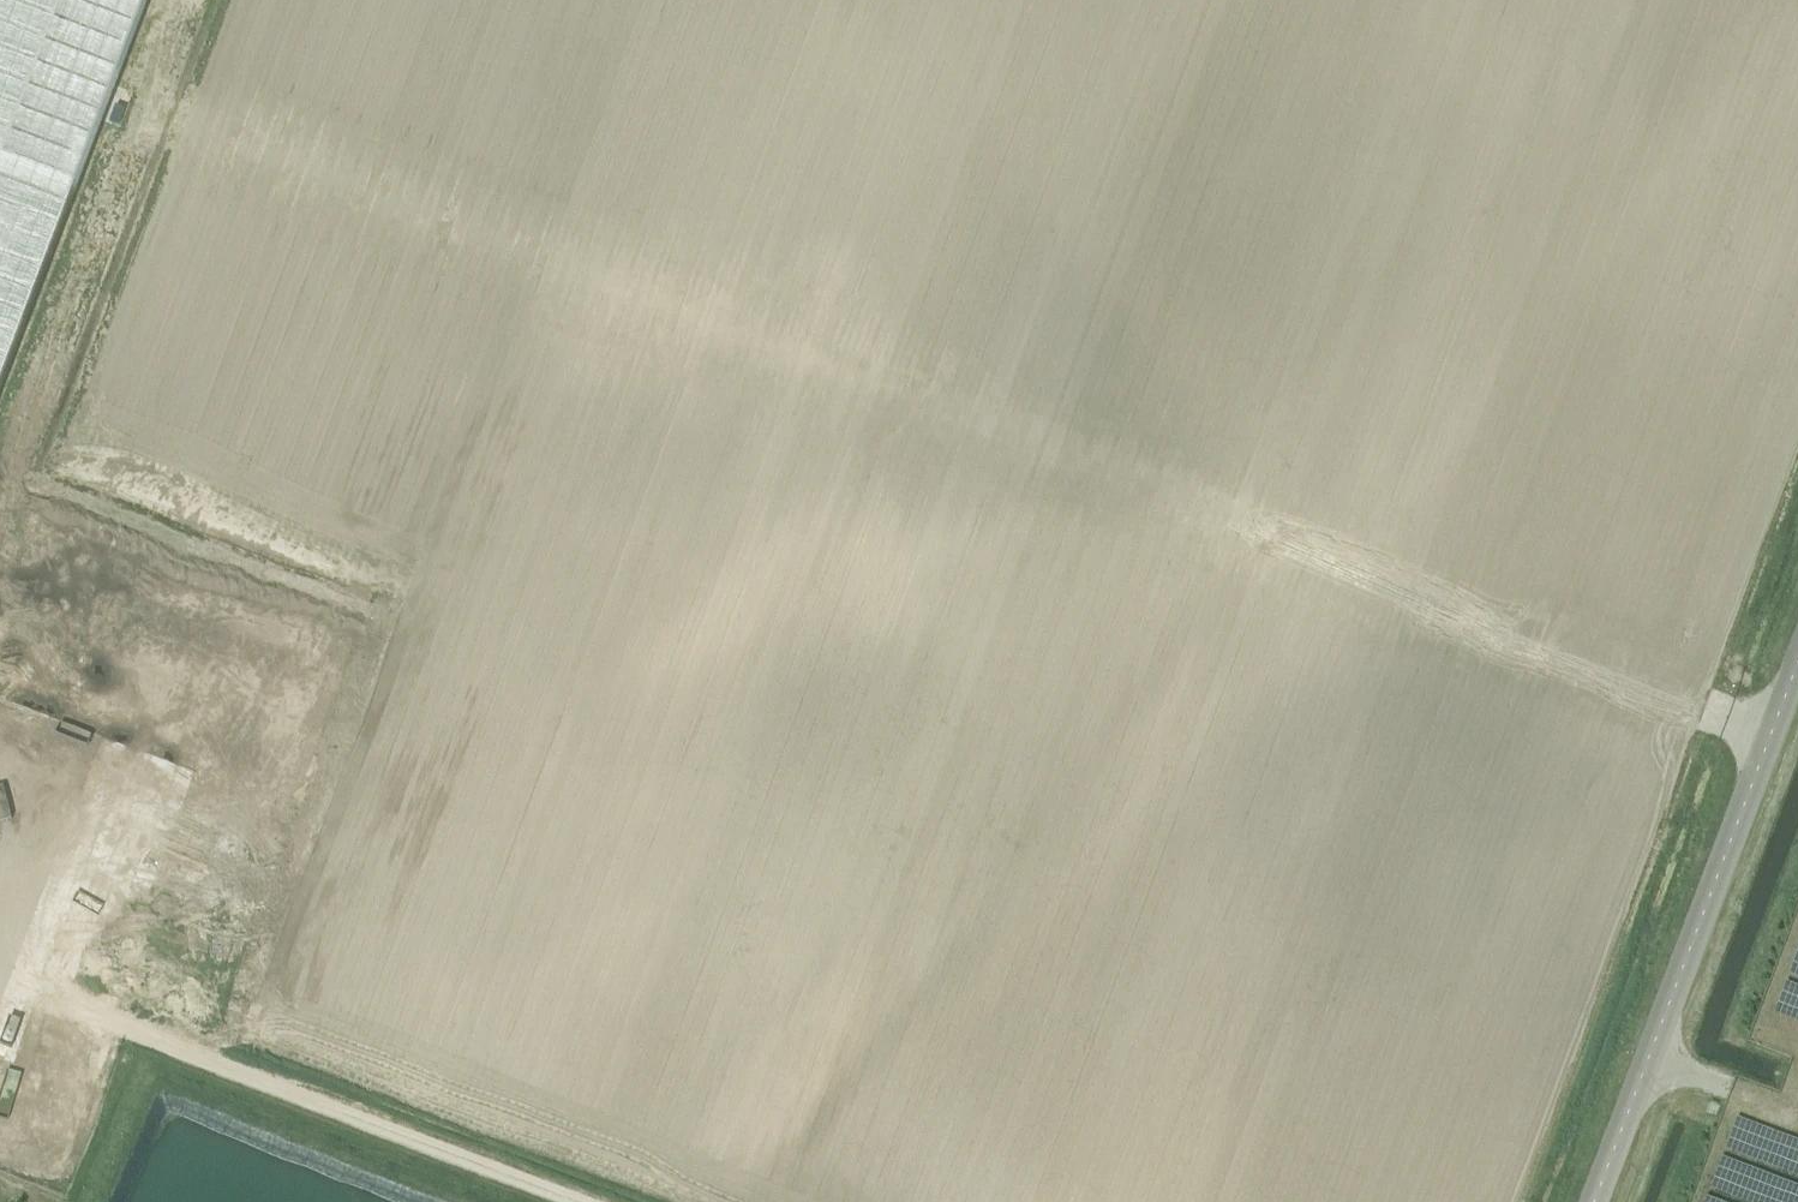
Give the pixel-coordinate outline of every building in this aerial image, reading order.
[(147,0),(0,0),(0,390),(147,0)] [(109,124),(119,127),(126,110),(116,107),(109,124)]
